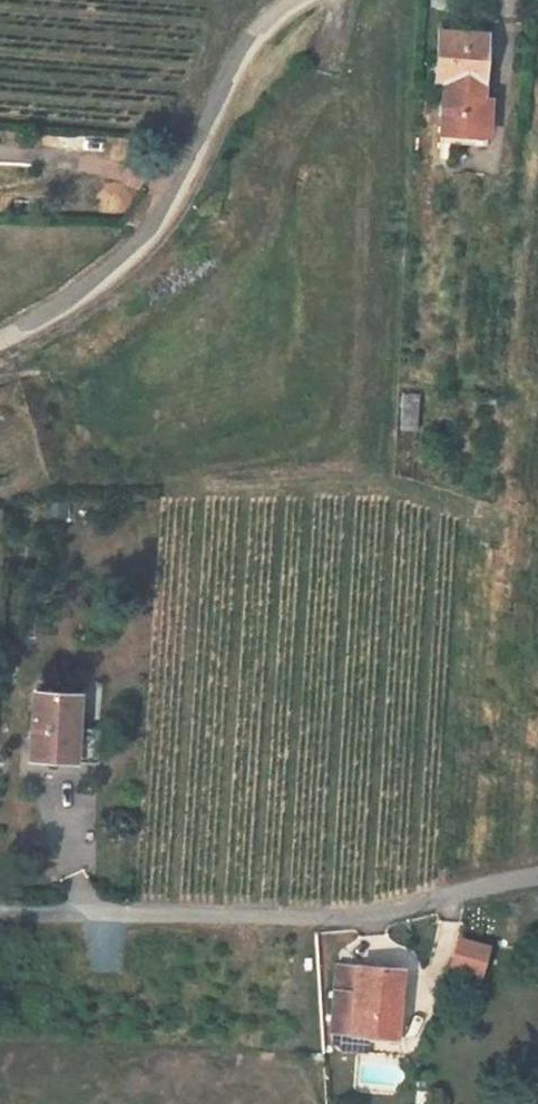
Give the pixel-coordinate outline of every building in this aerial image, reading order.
[(432,78),(439,79),(434,139),(482,143),(485,97),(471,96),(472,80),(478,81),(482,32),(436,29),(432,78)] [(411,446),(425,447),(427,410),(413,409),(411,446)] [(79,696),(32,694),(29,760),(76,763),(79,696)] [(480,976),(487,939),(454,933),(447,969),(480,976)] [(369,1027),(368,1038),(368,1042),(409,1044),(416,974),(375,971),(375,974),(356,972),(351,1025),(369,1027)] [(369,1027),(351,1025),(350,1036),(368,1038),(369,1027)]
